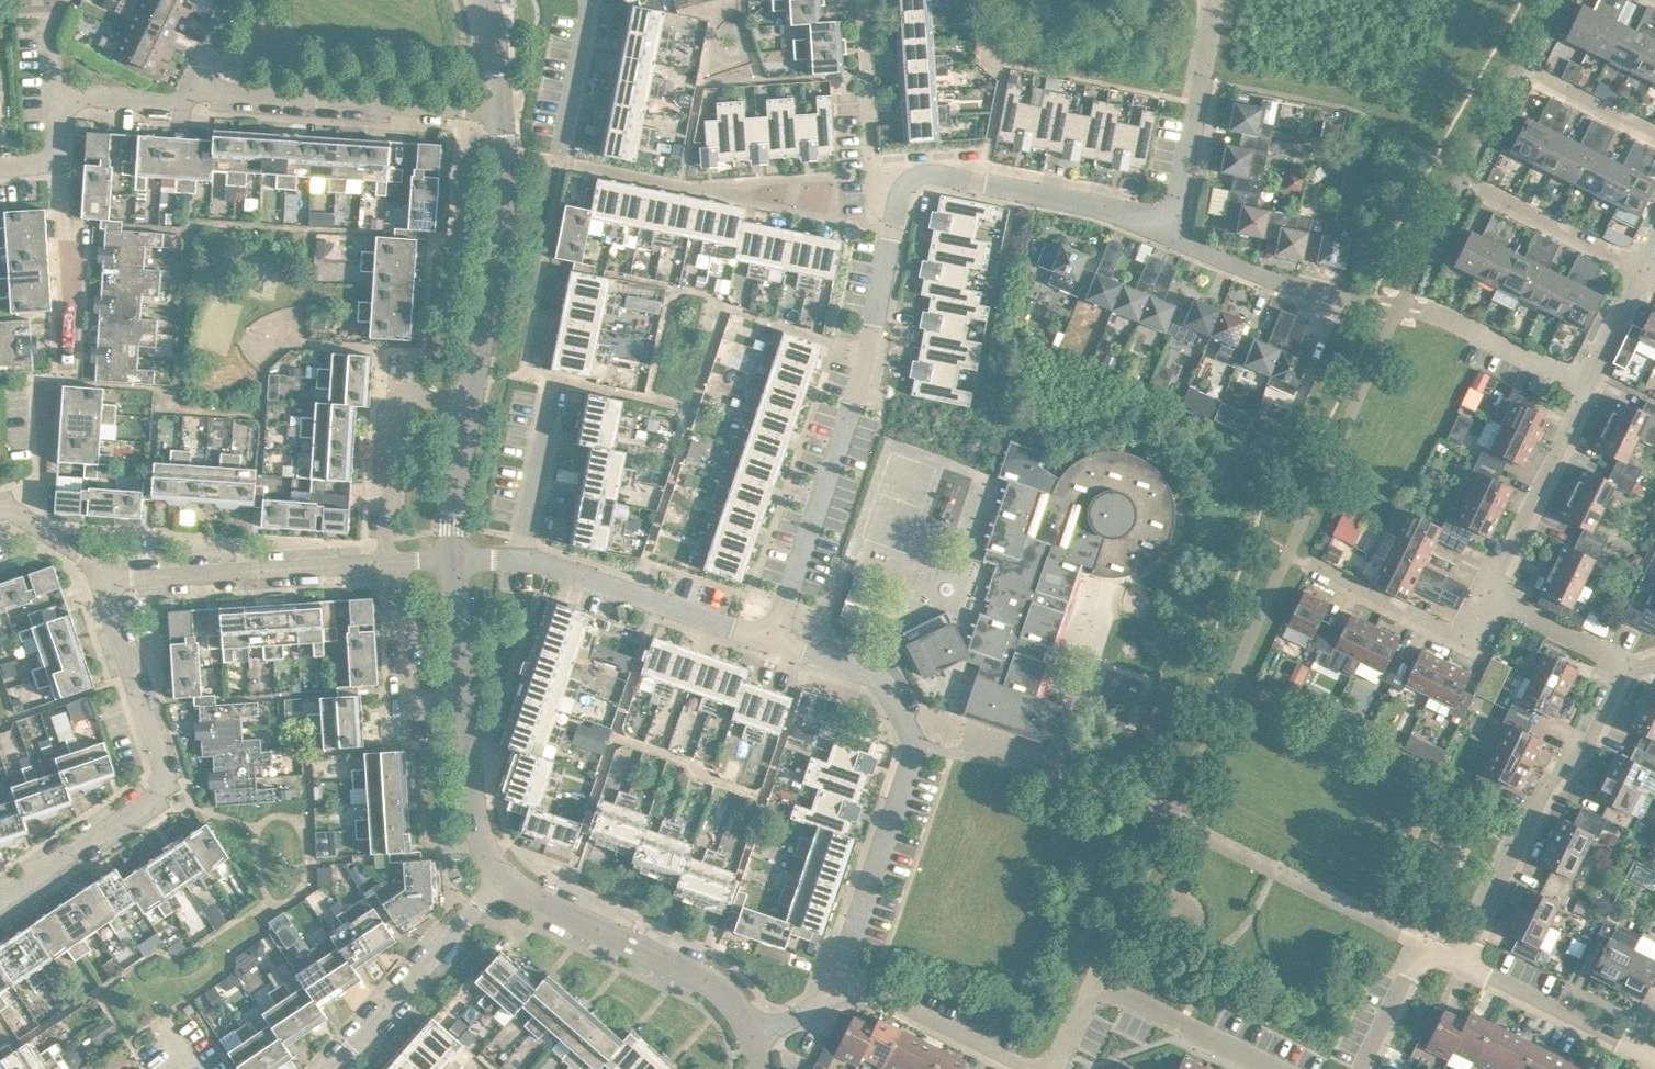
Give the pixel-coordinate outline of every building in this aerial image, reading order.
[(121,1),(175,28),(182,13),(191,18),(195,11),(173,0),(142,0),(121,0),(121,1)] [(195,11),(198,4),(190,0),(173,0),(195,11)] [(655,9),(652,0),(630,0),(628,1),(628,0),(626,0),(628,3),(635,5),(655,9)] [(655,9),(666,11),(663,0),(652,0),(655,9)] [(678,8),(691,5),(689,0),(676,0),(678,8)] [(808,24),(808,23),(822,22),(822,21),(821,5),(826,5),(826,0),(774,0),(775,10),(788,9),(789,25),(808,24)] [(893,17),(945,14),(944,4),(931,5),(930,0),(898,0),(898,9),(892,9),(893,17)] [(1589,49),(1614,0),(1599,0),(1594,9),(1584,4),(1582,8),(1576,5),(1563,31),(1569,34),(1567,38),(1589,49)] [(1611,60),(1627,26),(1618,21),(1628,0),(1614,0),(1589,49),(1611,60)] [(133,18),(127,31),(174,53),(177,46),(168,42),(175,28),(121,1),(116,10),(133,18)] [(664,27),(666,11),(655,9),(635,5),(632,16),(624,19),(622,29),(675,40),(677,30),(664,27)] [(1632,70),(1654,23),(1654,8),(1649,5),(1637,30),(1627,26),(1611,60),(1632,70)] [(899,25),(900,42),(933,40),(932,25),(946,24),(945,14),(893,17),(894,26),(899,25)] [(795,39),(796,49),(848,45),(847,37),(841,38),(840,20),(822,21),(822,22),(808,23),(808,24),(809,38),(795,39)] [(1653,81),(1654,77),(1654,23),(1632,70),(1653,81)] [(627,45),(625,55),(657,61),(660,47),(673,49),(675,40),(622,29),(620,39),(627,45)] [(174,53),(127,31),(121,43),(104,34),(100,43),(117,52),(116,52),(154,71),(161,56),(170,60),(174,53)] [(896,59),(896,67),(948,64),(947,54),(934,55),(933,40),(900,42),(901,59),(896,59)] [(848,45),(796,49),(796,59),(810,58),(811,73),(843,71),(842,54),(848,54),(848,45)] [(614,68),(612,78),(665,89),(667,79),(654,76),(657,61),(625,55),(623,65),(614,68)] [(1571,60),(1563,77),(1573,82),(1582,65),(1571,60)] [(902,75),(903,92),(936,90),(935,75),(949,74),(948,64),(896,67),(897,76),(902,75)] [(1581,71),(1576,80),(1585,85),(1590,75),(1581,71)] [(1011,74),(1010,82),(1017,83),(1019,75),(1011,74)] [(1048,75),(1046,86),(1061,89),(1063,78),(1048,75)] [(617,94),(615,104),(647,111),(650,96),(663,98),(665,89),(612,78),(610,88),(617,94)] [(998,139),(1023,144),(1032,103),(1021,101),(1024,84),(1017,83),(1010,82),(998,139)] [(1023,144),(1048,149),(1060,92),(1046,89),(1043,106),(1032,103),(1023,144)] [(899,109),(899,117),(951,114),(950,104),(937,105),(936,90),(903,92),(905,109),(899,109)] [(677,92),(676,98),(680,105),(690,108),(693,96),(677,92)] [(1048,149),(1073,154),(1081,113),(1070,111),(1073,94),(1060,92),(1048,149)] [(819,113),(808,113),(811,155),(836,153),(832,95),(818,96),(819,113)] [(795,97),(782,98),(786,157),(811,155),(808,113),(797,114),(795,97)] [(769,116),(758,117),(761,158),(786,157),(782,98),(768,99),(769,116)] [(1511,151),(1534,162),(1563,104),(1551,98),(1539,123),(1528,118),(1521,131),(1514,128),(1506,144),(1513,148),(1511,151)] [(1073,154),(1097,159),(1109,101),(1095,99),(1092,115),(1081,113),(1073,154)] [(745,100),(732,101),(736,160),(761,158),(758,117),(747,117),(745,100)] [(736,160),(732,101),(718,102),(719,119),(707,120),(709,161),(736,160)] [(1097,159),(1122,164),(1130,123),(1119,121),(1122,104),(1109,101),(1097,159)] [(1244,133),(1241,146),(1256,149),(1269,151),(1275,123),(1261,121),(1264,107),(1236,102),(1230,130),(1244,133)] [(604,117),(602,127),(655,138),(657,128),(644,125),(647,111),(615,104),(613,114),(604,117)] [(1534,162),(1555,173),(1572,139),(1562,134),(1575,109),(1563,104),(1534,162)] [(1130,123),(1122,164),(1147,169),(1158,111),(1144,108),(1141,125),(1130,123)] [(951,114),(899,117),(900,126),(906,125),(907,143),(939,141),(938,125),(952,124),(951,114)] [(1555,173),(1576,183),(1605,124),(1594,119),(1581,144),(1572,139),(1555,173)] [(1325,121),(1322,136),(1338,140),(1341,125),(1325,121)] [(1576,183),(1597,194),(1614,160),(1605,155),(1617,130),(1605,124),(1576,183)] [(655,138),(602,127),(600,137),(601,137),(607,143),(605,154),(637,161),(640,145),(653,148),(655,138)] [(228,184),(238,185),(241,131),(216,129),(215,139),(216,139),(214,169),(215,169),(229,170),(228,184)] [(110,219),(110,228),(124,229),(124,220),(111,219),(114,165),(112,165),(112,158),(110,158),(112,134),(114,134),(114,132),(88,131),(87,158),(88,158),(88,157),(102,158),(102,164),(88,163),(86,163),(84,194),(85,194),(83,217),(110,219)] [(249,172),(264,173),(266,132),(241,131),(238,185),(248,185),(249,172)] [(278,187),(288,188),(291,134),(289,134),(289,132),(282,132),(282,133),(266,132),(264,173),(279,174),(278,187)] [(299,175),(314,176),(316,135),(300,134),(300,133),(293,133),(293,134),(291,134),(288,188),(298,189),(299,175)] [(148,175),(163,176),(166,136),(142,135),(142,134),(138,134),(138,135),(141,135),(139,161),(138,174),(137,188),(147,189),(148,175)] [(328,191),(338,191),(341,137),(316,135),(314,176),(329,177),(328,191)] [(177,191),(187,192),(191,138),(166,136),(163,176),(178,177),(177,191)] [(348,178),(364,179),(366,139),(341,137),(338,191),(348,192),(348,178)] [(214,180),(215,169),(214,169),(216,139),(215,139),(191,138),(187,192),(197,192),(198,179),(214,180)] [(366,139),(364,179),(379,180),(378,194),(388,195),(392,142),(394,142),(394,140),(390,140),(366,139)] [(1597,194),(1619,204),(1648,145),(1636,140),(1624,165),(1614,160),(1597,194)] [(414,175),(410,228),(417,229),(429,230),(437,230),(439,207),(441,176),(440,176),(425,175),(426,169),(440,170),(442,170),(443,143),(418,142),(418,143),(420,143),(418,168),(416,168),(416,175),(414,175)] [(1235,174),(1232,188),(1261,193),(1266,165),(1253,162),(1256,149),(1241,146),(1227,143),(1222,172),(1235,174)] [(1619,204),(1641,215),(1654,187),(1654,180),(1647,176),(1654,160),(1654,149),(1648,145),(1619,204)] [(125,160),(124,174),(138,174),(139,161),(125,160)] [(1321,166),(1309,174),(1316,183),(1327,175),(1321,166)] [(390,180),(403,181),(404,168),(390,167),(390,180)] [(1290,173),(1287,188),(1302,191),(1305,176),(1290,173)] [(595,202),(593,209),(594,209),(592,217),(593,217),(607,220),(605,234),(614,236),(625,182),(600,177),(597,188),(595,202)] [(625,182),(614,236),(624,237),(626,224),(641,227),(649,187),(625,182)] [(585,200),(595,202),(597,188),(588,186),(585,200)] [(649,187),(641,227),(656,230),(654,243),(663,245),(674,192),(649,187)] [(238,188),(238,198),(247,198),(247,188),(238,188)] [(1237,232),(1266,238),(1271,210),(1258,207),(1261,193),(1232,188),(1227,216),(1240,219),(1237,232)] [(674,192),(663,245),(673,247),(675,234),(690,237),(698,197),(674,192)] [(943,194),(938,220),(978,228),(981,217),(997,220),(1000,206),(943,194)] [(698,197),(690,237),(705,240),(703,253),(712,255),(723,202),(698,197)] [(723,202),(712,255),(722,257),(725,244),(739,246),(740,247),(745,220),(746,220),(748,207),(723,202)] [(567,204),(562,230),(589,236),(593,217),(592,217),(594,209),(593,209),(567,204)] [(48,234),(47,208),(14,210),(14,211),(6,211),(7,226),(0,227),(0,237),(48,234)] [(1305,260),(1307,246),(1310,231),(1297,229),(1300,215),(1271,210),(1266,238),(1279,240),(1276,254),(1305,260)] [(1456,265),(1478,276),(1507,217),(1495,211),(1483,236),(1472,231),(1471,233),(1456,265)] [(321,212),(320,226),(335,227),(336,213),(321,212)] [(1478,276),(1499,286),(1516,252),(1506,247),(1519,222),(1507,217),(1478,276)] [(372,218),(372,228),(385,228),(385,218),(372,218)] [(1310,231),(1307,246),(1321,249),(1318,262),(1346,268),(1352,240),(1339,237),(1341,224),(1313,218),(1310,231)] [(740,247),(739,246),(736,259),(752,262),(749,276),(759,278),(769,225),(746,220),(745,220),(740,247)] [(938,220),(933,244),(990,256),(993,242),(976,239),(978,228),(938,220)] [(769,225),(759,278),(768,280),(771,266),(786,269),(794,230),(769,225)] [(396,227),(396,237),(417,238),(417,229),(410,228),(396,227)] [(107,228),(105,254),(147,256),(147,245),(165,246),(165,232),(124,229),(110,228),(107,228)] [(583,262),(581,271),(595,274),(597,265),(584,262),(589,236),(562,230),(557,257),(583,262)] [(794,230),(786,269),(801,272),(798,286),(808,288),(819,235),(794,230)] [(1465,230),(1450,262),(1456,265),(1471,233),(1465,230)] [(1499,286),(1520,297),(1549,237),(1538,232),(1525,257),(1516,252),(1499,286)] [(10,261),(50,259),(48,234),(0,237),(0,247),(9,246),(10,261)] [(605,234),(603,241),(612,243),(613,236),(605,234)] [(363,250),(363,260),(417,264),(419,238),(417,238),(396,237),(378,235),(377,251),(363,250)] [(819,235),(808,288),(817,290),(820,276),(836,279),(844,240),(819,235)] [(1520,297),(1542,307),(1558,273),(1549,268),(1561,243),(1549,237),(1520,297)] [(1086,298),(1113,309),(1124,283),(1111,277),(1125,243),(1112,238),(1097,272),(1086,298)] [(318,240),(317,257),(336,258),(337,241),(318,240)] [(1060,287),(1086,298),(1097,272),(1085,267),(1090,254),(1063,243),(1052,270),(1065,275),(1060,287)] [(933,244),(928,269),(969,277),(971,266),(988,269),(990,256),(933,244)] [(1542,307),(1563,317),(1592,258),(1580,253),(1568,278),(1558,273),(1542,307)] [(105,254),(103,279),(162,283),(163,269),(146,268),(147,256),(105,254)] [(1113,309),(1140,320),(1165,260),(1151,254),(1137,288),(1124,283),(1113,309)] [(1592,258),(1563,317),(1585,328),(1602,294),(1591,289),(1603,264),(1592,258)] [(52,284),(50,259),(10,261),(10,276),(0,277),(0,287),(52,284)] [(376,271),(375,286),(415,289),(417,264),(363,260),(362,270),(376,271)] [(711,260),(709,270),(720,273),(722,262),(711,260)] [(1140,320),(1166,332),(1177,305),(1165,300),(1179,266),(1165,260),(1140,320)] [(573,269),(568,295),(621,305),(623,296),(609,293),(612,277),(595,274),(581,271),(573,269)] [(923,294),(933,296),(933,295),(980,305),(981,304),(983,291),(966,288),(969,277),(928,269),(923,294)] [(659,272),(658,278),(667,280),(668,274),(659,272)] [(699,275),(697,286),(706,288),(708,277),(699,275)] [(103,279),(102,304),(143,306),(144,295),(161,296),(162,283),(103,279)] [(0,287),(0,297),(12,296),(13,312),(53,309),(52,284),(0,287)] [(360,300),(360,310),(414,314),(415,289),(375,286),(374,301),(360,300)] [(568,295),(563,319),(603,327),(605,312),(619,315),(621,305),(568,295)] [(933,295),(933,296),(928,320),(969,328),(971,317),(988,320),(991,306),(981,304),(980,305),(933,295)] [(315,297),(314,308),(329,309),(329,298),(315,297)] [(648,297),(646,311),(661,314),(663,300),(648,297)] [(1198,330),(1211,335),(1222,309),(1195,298),(1190,310),(1177,305),(1166,332),(1193,343),(1198,330)] [(102,304),(100,328),(159,332),(160,319),(143,318),(143,306),(102,304)] [(1654,344),(1654,305),(1643,328),(1633,323),(1622,347),(1634,353),(1642,337),(1654,344)] [(1474,308),(1471,315),(1482,320),(1488,309),(1481,306),(1474,308)] [(314,308),(313,327),(328,328),(329,309),(314,308)] [(1219,353),(1245,364),(1256,338),(1243,332),(1248,320),(1222,309),(1211,335),(1224,341),(1219,353)] [(1245,364),(1272,375),(1297,315),(1283,309),(1269,343),(1256,338),(1245,364)] [(414,314),(360,310),(359,320),(372,321),(371,337),(412,339),(414,314)] [(1297,315),(1272,375),(1298,386),(1309,360),(1297,355),(1311,320),(1297,315)] [(33,344),(32,319),(0,321),(0,346),(33,344)] [(563,319),(558,344),(611,354),(613,345),(600,342),(603,327),(563,319)] [(928,320),(923,344),(981,356),(984,342),(967,339),(969,328),(928,320)] [(100,328),(98,353),(140,356),(141,345),(158,346),(159,332),(100,328)] [(768,341),(765,350),(816,368),(824,344),(786,331),(781,345),(768,341)] [(1059,332),(1054,345),(1057,347),(1063,334),(1059,332)] [(757,339),(754,347),(764,350),(767,342),(757,339)] [(0,346),(0,372),(35,370),(33,344),(0,346)] [(611,354),(558,344),(553,369),(593,377),(596,361),(609,364),(611,354)] [(923,344),(918,369),(959,377),(962,366),(978,369),(981,356),(923,344)] [(774,364),(769,378),(808,392),(816,368),(765,350),(761,360),(774,364)] [(319,367),(319,377),(373,380),(373,378),(374,378),(375,371),(373,371),(374,355),(334,352),(333,368),(319,367)] [(140,356),(98,353),(97,379),(155,383),(156,369),(139,368),(140,356)] [(1108,353),(1103,365),(1114,370),(1119,358),(1108,353)] [(290,366),(290,375),(301,375),(301,367),(290,366)] [(959,377),(918,369),(913,394),(971,405),(974,391),(957,388),(959,377)] [(1480,370),(1473,385),(1483,391),(1491,375),(1480,370)] [(1157,375),(1152,385),(1167,391),(1171,380),(1157,375)] [(332,388),(331,402),(358,404),(358,405),(371,406),(372,389),(373,389),(374,382),(372,382),(373,380),(319,377),(318,387),(332,388)] [(752,388),(748,398),(800,415),(808,392),(769,378),(765,393),(752,388)] [(65,384),(63,410),(117,414),(118,404),(104,403),(105,387),(73,385),(65,384)] [(270,384),(270,398),(280,399),(280,384),(270,384)] [(1190,384),(1182,405),(1215,419),(1223,400),(1200,390),(1201,389),(1190,384)] [(1515,401),(1503,425),(1538,442),(1550,417),(1533,409),(1539,398),(1515,386),(1509,398),(1515,401)] [(581,415),(580,417),(634,428),(636,418),(622,415),(625,400),(585,392),(582,408),(581,408),(579,415),(581,415)] [(735,396),(732,404),(740,407),(743,399),(735,396)] [(758,412),(753,426),(792,439),(800,415),(748,398),(745,407),(758,412)] [(1606,422),(1639,438),(1650,416),(1654,419),(1654,403),(1648,400),(1643,410),(1618,398),(1606,422)] [(303,416),(302,426),(356,429),(358,405),(358,404),(331,402),(318,401),(317,417),(303,416)] [(1223,401),(1216,419),(1231,426),(1239,408),(1223,401)] [(63,410),(62,435),(102,438),(103,423),(117,424),(117,414),(63,410)] [(292,415),(291,425),(302,426),(303,416),(292,415)] [(575,442),(588,445),(588,444),(615,449),(615,448),(618,435),(632,437),(634,428),(580,417),(580,419),(579,418),(577,426),(579,426),(575,442)] [(651,418),(648,429),(658,432),(661,420),(651,418)] [(1619,458),(1614,469),(1637,481),(1644,468),(1628,460),(1639,438),(1606,422),(1594,446),(1619,458)] [(1274,423),(1267,438),(1285,445),(1291,430),(1274,423)] [(290,425),(290,434),(302,435),(302,426),(291,425),(290,425)] [(1454,425),(1448,438),(1461,445),(1468,432),(1454,425)] [(1486,445),(1480,457),(1504,469),(1509,458),(1526,466),(1538,442),(1503,425),(1492,448),(1486,445)] [(315,437),(314,452),(355,454),(356,429),(302,426),(302,435),(301,436),(315,437)] [(735,435),(732,445),(784,463),(792,439),(753,426),(748,440),(735,435)] [(102,438),(62,435),(60,459),(59,459),(59,463),(61,463),(61,460),(100,463),(114,464),(115,454),(101,453),(102,438)] [(695,435),(687,457),(701,462),(708,440),(695,435)] [(948,611),(904,632),(926,675),(961,658),(982,665),(978,675),(965,714),(962,713),(962,714),(1050,744),(1064,703),(1063,702),(1062,704),(1038,696),(1042,684),(1050,661),(1044,660),(1049,645),(1055,647),(1067,611),(1070,601),(1083,564),(1093,567),(1091,573),(1102,576),(1110,577),(1118,576),(1127,575),(1138,571),(1140,570),(1154,562),(1160,556),(1165,550),(1169,543),(1173,535),(1176,519),(1176,511),(1176,502),(1174,494),(1168,482),(1162,473),(1156,467),(1150,461),(1142,457),(1135,454),(1127,451),(1119,450),(1108,450),(1100,451),(1083,458),(1072,465),(1067,470),(1062,476),(1060,479),(1042,465),(1044,459),(1046,451),(1011,440),(1007,452),(1008,453),(1004,463),(1003,462),(1000,474),(999,475),(1010,479),(1005,493),(986,547),(1005,554),(1001,564),(995,562),(995,563),(997,564),(989,587),(990,587),(986,598),(991,600),(986,614),(980,612),(969,647),(965,646),(948,611)] [(588,444),(588,445),(583,468),(637,479),(639,469),(626,467),(629,451),(615,448),(615,449),(588,444)] [(742,459),(737,473),(775,486),(784,463),(732,445),(729,454),(742,459)] [(172,503),(179,504),(183,449),(173,449),(172,462),(156,461),(154,477),(153,491),(153,494),(165,495),(172,503)] [(194,497),(204,497),(207,465),(192,464),(193,450),(183,449),(179,504),(186,504),(194,497)] [(222,507),(229,507),(233,453),(223,452),(222,466),(207,465),(204,497),(215,498),(222,507)] [(355,454),(314,452),(313,467),(300,466),(299,476),(352,479),(352,482),(353,483),(353,478),(355,454)] [(244,500),(256,501),(257,484),(258,468),(242,467),(242,453),(233,453),(229,507),(236,508),(244,500)] [(1480,472),(1468,496),(1503,512),(1515,488),(1498,480),(1504,469),(1480,457),(1474,469),(1480,472)] [(86,476),(99,477),(100,463),(86,462),(86,476)] [(1427,474),(1429,475),(1436,479),(1441,470),(1433,466),(1432,465),(1427,474)] [(1584,467),(1572,491),(1605,507),(1616,485),(1631,493),(1637,481),(1614,469),(1609,479),(1584,467)] [(583,468),(578,493),(619,501),(622,486),(635,489),(637,479),(583,468)] [(719,483),(716,492),(767,510),(775,486),(737,473),(732,487),(719,483)] [(144,491),(153,491),(154,477),(145,476),(144,490),(91,487),(90,489),(84,489),(83,491),(59,489),(59,487),(58,486),(56,512),(83,514),(83,512),(82,512),(83,498),(90,498),(89,513),(88,513),(88,514),(120,516),(143,517),(144,491)] [(312,491),(326,492),(326,478),(313,477),(312,491)] [(255,503),(265,504),(265,498),(266,484),(257,484),(256,501),(255,503)] [(1580,538),(1594,544),(1603,549),(1604,549),(1610,537),(1594,529),(1605,507),(1572,491),(1561,515),(1585,527),(1580,538)] [(726,506),(721,520),(759,534),(767,510),(716,492),(713,502),(726,506)] [(578,493),(573,518),(627,528),(629,518),(615,516),(619,501),(578,493)] [(1449,515),(1443,527),(1469,540),(1474,529),(1491,537),(1503,512),(1468,496),(1457,519),(1449,515)] [(286,527),(290,528),(292,500),(265,498),(263,525),(286,527)] [(1353,499),(1348,510),(1365,518),(1371,507),(1353,499)] [(290,528),(318,530),(318,528),(317,528),(318,514),(325,514),(324,528),(323,528),(323,530),(350,532),(352,506),(350,506),(350,508),(325,507),(326,505),(319,504),(319,502),(292,500),(290,528)] [(1340,524),(1335,535),(1355,545),(1367,519),(1365,518),(1348,510),(1347,509),(1340,524)] [(1409,510),(1397,535),(1432,552),(1438,539),(1463,552),(1469,540),(1443,527),(1409,510)] [(627,528),(573,518),(569,543),(608,551),(611,535),(625,538),(627,528)] [(630,518),(628,528),(639,530),(641,520),(630,518)] [(703,530),(700,540),(751,557),(759,534),(721,520),(716,535),(703,530)] [(1397,535),(1385,559),(1445,588),(1451,576),(1426,564),(1432,552),(1397,535)] [(751,557),(700,540),(697,549),(710,554),(705,569),(743,582),(751,557)] [(1564,542),(1552,567),(1585,583),(1592,568),(1600,572),(1604,565),(1622,574),(1628,561),(1604,549),(1603,549),(1594,544),(1589,554),(1564,542)] [(1333,544),(1326,557),(1335,561),(1341,548),(1333,544)] [(1633,557),(1631,561),(1639,565),(1643,556),(1639,555),(1633,557)] [(1445,588),(1385,559),(1373,583),(1408,600),(1414,588),(1439,600),(1445,588)] [(33,601),(32,599),(39,597),(38,594),(62,586),(62,588),(64,588),(55,564),(30,572),(30,574),(31,574),(36,587),(30,589),(25,576),(25,575),(25,574),(0,583),(0,612),(33,601)] [(1585,583),(1552,567),(1540,591),(1565,603),(1560,614),(1584,625),(1589,613),(1574,605),(1585,583)] [(1309,642),(1321,648),(1333,624),(1322,619),(1330,602),(1306,590),(1289,625),(1312,636),(1309,642)] [(349,631),(352,685),(379,683),(378,660),(376,629),(375,629),(375,630),(360,631),(360,624),(374,623),(374,624),(376,624),(374,597),(349,598),(349,600),(351,600),(352,624),(350,624),(351,631),(349,631)] [(320,601),(297,602),(300,642),(315,641),(315,655),(326,654),(322,601),(325,601),(325,600),(320,600),(320,601)] [(1650,600),(1638,625),(1654,633),(1654,602),(1650,600)] [(545,625),(596,642),(600,633),(587,628),(592,614),(553,601),(545,625)] [(297,602),(272,604),(275,658),(285,657),(284,643),(300,642),(297,602)] [(272,604),(247,605),(250,646),(265,645),(265,658),(275,658),(272,604)] [(250,646),(247,605),(224,607),(223,606),(219,607),(219,608),(222,608),(225,661),(235,660),(235,647),(250,646)] [(172,642),(174,670),(201,668),(199,641),(197,641),(197,634),(195,634),(193,610),(195,610),(195,608),(170,610),(171,637),(173,636),(186,635),(187,642),(173,643),(173,642),(172,642)] [(30,613),(34,626),(47,621),(42,609),(30,613)] [(37,636),(42,650),(80,637),(72,615),(73,615),(71,610),(70,611),(71,613),(21,631),(24,640),(37,636)] [(1336,648),(1359,660),(1377,625),(1352,613),(1344,630),(1333,624),(1321,648),(1333,654),(1336,648)] [(537,649),(575,662),(580,647),(593,652),(596,642),(545,625),(537,649)] [(1380,677),(1392,683),(1404,659),(1393,654),(1401,637),(1377,625),(1359,660),(1383,671),(1380,677)] [(324,627),(325,640),(339,639),(338,626),(324,627)] [(209,634),(210,648),(224,647),(223,633),(209,634)] [(653,692),(662,695),(680,644),(656,635),(643,674),(657,679),(653,692)] [(33,669),(37,678),(88,661),(80,637),(42,650),(46,664),(33,669)] [(1545,653),(1533,677),(1568,694),(1580,669),(1563,661),(1568,650),(1545,638),(1539,650),(1545,653)] [(592,657),(631,670),(635,656),(597,643),(592,657)] [(676,685),(691,690),(704,652),(680,644),(662,695),(672,698),(676,685)] [(1407,683),(1430,695),(1447,660),(1423,648),(1415,665),(1404,659),(1392,683),(1404,689),(1407,683)] [(529,672),(580,690),(583,680),(571,676),(575,662),(537,649),(529,672)] [(700,708),(710,711),(727,660),(704,652),(691,690),(705,695),(700,708)] [(18,674),(13,660),(1,664),(6,678),(18,674)] [(724,701),(737,706),(738,706),(747,680),(752,668),(727,660),(710,711),(719,714),(724,701)] [(1447,660),(1430,695),(1454,706),(1451,712),(1463,718),(1474,694),(1463,689),(1472,672),(1447,660)] [(88,661),(37,678),(40,688),(53,683),(58,698),(96,685),(88,661)] [(202,695),(203,704),(217,703),(216,693),(203,694),(201,668),(174,670),(174,674),(174,673),(176,696),(202,695)] [(521,696),(559,709),(564,695),(577,699),(580,690),(529,672),(521,696)] [(1293,675),(1286,687),(1299,693),(1305,681),(1293,675)] [(1516,697),(1510,709),(1534,721),(1539,710),(1556,718),(1568,694),(1533,677),(1522,700),(1516,697)] [(743,736),(753,740),(770,688),(747,680),(738,706),(737,706),(733,718),(748,723),(743,736)] [(1640,704),(1654,712),(1654,684),(1651,682),(1640,704)] [(309,713),(309,723),(364,719),(363,718),(365,717),(364,710),(363,710),(362,694),(353,694),(352,685),(338,685),(339,695),(322,696),(322,712),(309,713)] [(770,688),(753,740),(762,743),(767,730),(782,735),(795,697),(770,688)] [(797,712),(809,716),(817,693),(804,689),(797,712)] [(1323,690),(1317,702),(1334,711),(1338,703),(1340,698),(1323,690)] [(809,716),(822,720),(829,698),(817,693),(809,716)] [(21,696),(13,699),(17,711),(18,712),(25,709),(21,696)] [(513,720),(564,737),(567,728),(554,723),(559,709),(521,696),(513,720)] [(822,720),(825,721),(834,724),(842,702),(829,698),(822,720)] [(200,704),(202,730),(244,727),(243,716),(260,715),(259,700),(217,703),(203,704),(200,704)] [(842,702),(834,724),(847,728),(855,706),(842,702)] [(1338,703),(1334,711),(1370,728),(1374,720),(1338,703)] [(1637,746),(1654,755),(1654,712),(1640,704),(1629,726),(1644,733),(1637,746)] [(1510,724),(1498,748),(1533,765),(1545,740),(1528,732),(1534,721),(1510,709),(1504,721),(1510,724)] [(364,719),(309,723),(310,733),(324,732),(325,748),(365,745),(364,729),(366,728),(365,721),(364,721),(364,719)] [(543,756),(548,742),(561,746),(564,737),(513,720),(505,744),(517,748),(543,756)] [(593,727),(586,747),(604,753),(613,727),(595,721),(593,727)] [(836,740),(833,751),(872,764),(880,740),(847,728),(834,724),(825,721),(820,734),(836,740)] [(204,756),(214,755),(214,754),(262,751),(262,750),(261,737),(244,738),(244,727),(202,730),(204,756)] [(1412,732),(1405,746),(1417,751),(1423,738),(1412,732)] [(86,733),(77,736),(94,787),(101,785),(106,775),(116,771),(106,740),(91,745),(86,733)] [(57,757),(61,769),(62,769),(68,787),(69,787),(77,784),(87,789),(94,787),(77,736),(67,739),(72,752),(57,757)] [(564,737),(561,746),(570,750),(573,740),(564,737)] [(50,738),(40,741),(45,754),(55,751),(50,738)] [(1606,774),(1640,791),(1651,769),(1654,771),(1654,755),(1637,746),(1631,759),(1617,752),(1606,774)] [(509,771),(560,789),(564,779),(551,775),(556,760),(543,756),(517,748),(509,771)] [(1533,765),(1498,748),(1487,771),(1481,768),(1475,780),(1499,792),(1504,781),(1521,789),(1533,765)] [(353,768),(354,778),(408,775),(408,773),(409,773),(409,766),(407,766),(406,749),(366,752),(367,767),(353,768)] [(214,754),(214,755),(216,779),(257,776),(257,765),(274,764),(273,750),(262,750),(262,751),(214,754)] [(813,756),(808,769),(864,788),(872,764),(833,751),(829,761),(813,756)] [(43,761),(33,764),(50,816),(57,813),(62,803),(73,800),(69,787),(68,787),(62,769),(61,769),(47,774),(43,761)] [(13,786),(17,798),(18,798),(24,816),(25,816),(33,813),(43,818),(50,816),(33,764),(24,768),(28,781),(13,786)] [(820,787),(817,798),(856,811),(864,788),(808,769),(804,782),(820,787)] [(525,804),(531,806),(532,806),(539,808),(540,808),(544,794),(557,798),(560,789),(509,771),(501,796),(512,799),(525,804)] [(1640,791),(1606,774),(1595,796),(1609,803),(1603,816),(1628,828),(1635,814),(1630,812),(1640,791)] [(368,787),(369,802),(409,800),(408,775),(354,778),(354,788),(368,787)] [(257,776),(216,779),(217,805),(276,801),(275,787),(258,788),(257,776)] [(292,788),(282,789),(283,799),(293,798),(292,788)] [(606,842),(613,845),(630,793),(621,790),(616,803),(601,798),(596,813),(592,826),(591,829),(601,832),(606,842)] [(630,842),(639,845),(645,827),(646,827),(650,814),(635,809),(640,796),(630,793),(613,845),(620,847),(630,842)] [(7,845),(14,842),(18,832),(29,829),(25,816),(24,816),(18,798),(17,798),(3,803),(0,794),(0,825),(7,845)] [(744,794),(740,804),(751,808),(755,798),(744,794)] [(792,817),(819,826),(820,826),(848,835),(856,811),(817,798),(813,809),(797,803),(792,817)] [(522,813),(525,804),(512,799),(508,808),(522,813)] [(356,818),(357,828),(411,825),(409,800),(369,802),(370,817),(356,818)] [(523,831),(549,840),(557,814),(540,808),(539,808),(532,806),(531,806),(523,831)] [(583,823),(592,826),(596,813),(587,809),(583,822),(557,814),(549,840),(574,848),(583,823)] [(1561,817),(1550,839),(1584,856),(1594,835),(1599,837),(1606,823),(1581,811),(1575,824),(1561,817)] [(1637,816),(1630,829),(1645,836),(1651,823),(1637,816)] [(650,871),(657,873),(674,822),(665,819),(660,832),(646,827),(645,827),(639,845),(634,857),(645,861),(650,871)] [(674,871),(682,874),(683,874),(689,855),(690,856),(694,843),(679,838),(684,825),(674,822),(657,873),(664,876),(664,875),(674,871)] [(208,823),(187,837),(217,882),(225,876),(217,865),(230,856),(208,823)] [(390,852),(412,850),(413,850),(411,825),(357,828),(358,838),(371,837),(372,853),(379,852),(390,852)] [(802,835),(799,845),(850,862),(858,838),(848,835),(820,826),(819,826),(815,840),(802,835)] [(187,837),(166,851),(188,884),(201,876),(208,887),(217,882),(187,837)] [(1553,868),(1547,880),(1572,893),(1578,879),(1573,877),(1584,856),(1550,839),(1539,861),(1553,868)] [(808,859),(803,873),(842,886),(850,862),(799,845),(795,854),(808,859)] [(338,847),(318,848),(319,856),(338,855),(338,847)] [(694,900),(701,902),(718,851),(708,847),(704,860),(690,856),(689,855),(683,874),(682,874),(678,886),(689,890),(694,899),(694,900)] [(404,861),(406,887),(435,901),(434,884),(439,884),(438,870),(433,870),(432,858),(417,859),(417,853),(413,853),(412,850),(390,852),(391,859),(391,861),(404,861)] [(166,851),(145,865),(175,910),(183,904),(176,893),(188,884),(166,851)] [(718,851),(701,902),(708,904),(717,899),(728,903),(738,872),(723,867),(727,854),(718,851)] [(390,852),(379,852),(380,860),(380,864),(384,867),(391,867),(391,861),(391,859),(390,852)] [(145,865),(125,878),(124,879),(139,901),(139,902),(146,913),(159,904),(167,915),(175,910),(145,865)] [(333,866),(319,866),(320,885),(334,884),(333,866)] [(117,867),(96,881),(126,927),(134,921),(127,910),(139,902),(139,901),(124,879),(125,878),(117,867)] [(786,883),(782,892),(834,910),(834,908),(836,908),(838,901),(837,901),(842,886),(803,873),(799,887),(786,883)] [(1526,886),(1515,908),(1550,925),(1560,904),(1565,906),(1572,893),(1547,880),(1540,893),(1526,886)] [(96,881),(75,895),(98,929),(110,921),(118,932),(126,927),(96,881)] [(368,896),(374,906),(375,906),(383,918),(390,913),(399,926),(409,919),(412,923),(423,916),(420,911),(435,901),(406,887),(384,902),(376,891),(368,896)] [(735,931),(761,940),(770,914),(745,905),(749,892),(739,889),(735,902),(744,905),(735,931)] [(792,906),(787,920),(795,923),(795,924),(801,926),(815,930),(823,933),(825,934),(831,918),(832,919),(834,912),(833,911),(834,910),(782,892),(779,902),(792,906)] [(75,895),(54,909),(84,954),(92,949),(85,937),(98,929),(75,895)] [(340,900),(332,906),(338,915),(346,909),(340,900)] [(354,904),(346,909),(376,954),(397,940),(383,918),(375,906),(374,906),(362,915),(354,904)] [(1550,925),(1515,908),(1505,930),(1519,937),(1512,950),(1537,963),(1544,949),(1539,946),(1550,925)] [(54,909),(34,923),(56,957),(68,948),(76,960),(84,954),(54,909)] [(332,935),(339,946),(340,945),(355,968),(356,968),(376,954),(346,909),(338,915),(345,926),(332,935)] [(222,910),(210,918),(217,928),(229,920),(222,910)] [(286,911),(271,921),(288,947),(296,942),(303,953),(312,948),(286,911)] [(770,914),(761,940),(786,948),(795,924),(795,923),(787,920),(770,914)] [(1618,986),(1635,950),(1642,936),(1606,919),(1594,943),(1606,949),(1593,974),(1618,986)] [(34,923),(13,937),(43,982),(51,977),(43,965),(56,957),(34,923)] [(815,930),(801,926),(798,935),(812,940),(815,930)] [(126,927),(118,932),(125,943),(133,938),(126,927)] [(815,930),(812,940),(818,942),(819,942),(823,933),(815,930)] [(0,946),(0,963),(14,985),(27,976),(34,988),(43,982),(13,937),(0,946)] [(182,938),(169,947),(171,949),(179,953),(188,948),(182,938)] [(146,940),(138,945),(145,955),(153,950),(146,940)] [(812,940),(808,950),(814,952),(818,942),(812,940)] [(320,942),(312,948),(342,993),(363,979),(356,968),(355,968),(340,945),(339,946),(328,954),(320,942)] [(250,947),(241,953),(247,963),(257,956),(250,947)] [(298,974),(305,985),(306,984),(321,1007),(321,1006),(342,993),(312,948),(303,953),(311,965),(298,974)] [(479,1001),(486,1008),(522,967),(503,950),(476,981),(488,991),(479,1001)] [(1618,986),(1642,998),(1654,973),(1654,960),(1635,950),(1618,986)] [(115,957),(104,964),(111,975),(122,967),(115,957)] [(1,1010),(9,1004),(2,993),(14,985),(0,963),(0,1008),(1,1010)] [(515,1015),(523,1005),(523,1004),(541,984),(540,983),(522,967),(486,1008),(494,1014),(503,1004),(515,1015)] [(525,1025),(533,1031),(568,991),(549,974),(540,983),(541,984),(523,1004),(523,1005),(534,1014),(525,1025)] [(286,981),(277,987),(307,1032),(329,1017),(321,1006),(321,1007),(306,984),(305,985),(293,992),(286,981)] [(263,1012),(271,1023),(287,1046),(287,1045),(307,1032),(277,987),(269,992),(277,1004),(263,1012)] [(218,989),(209,995),(216,1006),(225,1000),(218,989)] [(549,1027),(561,1037),(587,1007),(568,991),(533,1031),(540,1038),(549,1027)] [(66,997),(58,1002),(63,1009),(71,1004),(66,997)] [(563,1058),(570,1064),(606,1024),(587,1007),(561,1037),(572,1047),(563,1058)] [(1450,1059),(1454,1050),(1453,1050),(1468,1021),(1466,1020),(1445,1009),(1427,1047),(1450,1059)] [(1453,1050),(1454,1050),(1474,1060),(1493,1023),(1470,1012),(1466,1020),(1468,1021),(1453,1050)] [(860,1064),(864,1056),(862,1055),(877,1026),(876,1026),(854,1015),(836,1053),(860,1064)] [(111,1017),(92,1029),(102,1044),(121,1032),(111,1017)] [(417,1036),(454,1068),(460,1068),(464,1064),(454,1055),(464,1043),(434,1017),(417,1036)] [(460,1017),(450,1028),(459,1035),(468,1025),(460,1017)] [(862,1055),(864,1056),(884,1066),(902,1028),(880,1017),(876,1026),(877,1026),(862,1055)] [(243,1025),(272,1068),(275,1068),(294,1056),(287,1045),(287,1046),(271,1023),(259,1031),(251,1020),(243,1025)] [(1492,1068),(1496,1068),(1514,1033),(1493,1023),(1474,1060),(1492,1068)] [(606,1063),(605,1062),(625,1040),(624,1040),(606,1024),(570,1064),(576,1068),(579,1068),(587,1060),(597,1068),(600,1068),(606,1063)] [(243,1025),(235,1031),(242,1042),(229,1051),(241,1068),(272,1068),(243,1025)] [(469,1027),(459,1037),(470,1046),(479,1036),(469,1027)] [(890,1068),(909,1068),(923,1039),(902,1028),(884,1066),(890,1068)] [(650,1049),(631,1032),(624,1040),(625,1040),(605,1062),(606,1063),(613,1068),(633,1068),(650,1049)] [(1535,1044),(1514,1033),(1496,1068),(1523,1068),(1535,1044)] [(400,1055),(416,1068),(454,1068),(417,1036),(400,1055)] [(945,1049),(923,1039),(909,1068),(935,1068),(945,1049)] [(55,1055),(49,1047),(38,1054),(29,1041),(15,1050),(3,1058),(2,1059),(8,1068),(34,1068),(55,1055)] [(3,1058),(15,1050),(10,1042),(0,1049),(0,1053),(3,1058)] [(1557,1054),(1535,1044),(1523,1068),(1549,1068),(1557,1054)] [(669,1065),(650,1049),(633,1068),(666,1068),(669,1065)] [(962,1068),(963,1068),(967,1060),(945,1049),(935,1068),(961,1068),(962,1068)] [(820,1057),(817,1061),(826,1066),(829,1067),(835,1056),(823,1050),(820,1057)] [(1578,1064),(1557,1054),(1549,1068),(1576,1068),(1578,1064)] [(60,1063),(55,1055),(34,1068),(52,1068),(60,1063)] [(388,1068),(416,1068),(400,1055),(388,1068)] [(1207,1067),(1185,1056),(1178,1068),(1206,1068),(1207,1067)] [(1416,1068),(1427,1068),(1430,1064),(1421,1059),(1416,1068)]
